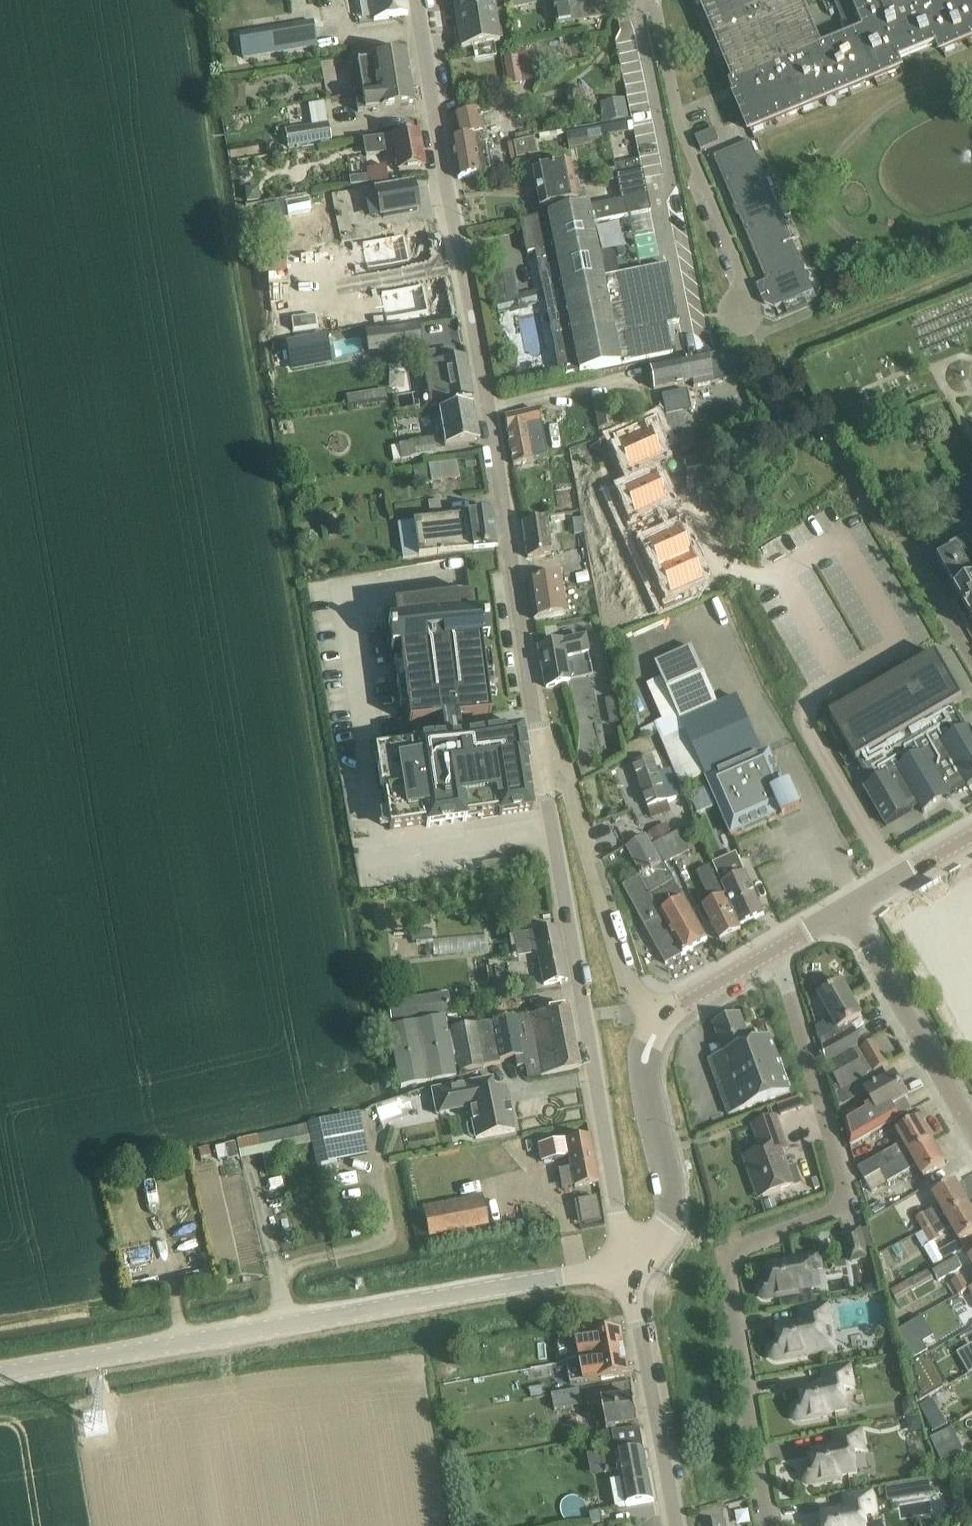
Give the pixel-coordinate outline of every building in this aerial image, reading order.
[(375,21),(408,15),(406,0),(371,0),(375,21)] [(492,0),(454,0),(457,16),(494,11),(492,0)] [(535,0),(511,0),(512,8),(536,4),(535,0)] [(558,24),(607,16),(606,7),(608,6),(607,3),(605,3),(605,0),(554,0),(558,24)] [(941,47),(943,51),(971,39),(971,0),(836,0),(850,34),(820,47),(800,0),(703,0),(736,81),(730,84),(731,85),(733,84),(737,94),(735,94),(735,95),(736,95),(751,131),(901,68),(896,56),(905,52),(907,47),(906,44),(923,37),(924,41),(928,42),(937,38),(941,47)] [(494,11),(457,16),(462,49),(498,43),(494,11)] [(317,46),(313,22),(240,34),(244,58),(317,46)] [(521,30),(516,33),(516,39),(521,42),(526,39),(526,33),(521,30)] [(533,50),(519,53),(503,55),(508,86),(538,81),(533,50)] [(364,94),(412,86),(406,53),(387,57),(360,61),(349,63),(354,93),(364,92),(364,94)] [(246,83),(232,83),(233,109),(246,109),(246,108),(246,83)] [(356,101),(358,112),(415,103),(412,86),(364,94),(365,100),(356,101)] [(625,98),(600,103),(604,124),(629,119),(625,98)] [(458,179),(482,174),(490,173),(485,146),(488,145),(487,137),(484,138),(479,116),(483,115),(482,111),(452,117),(457,139),(451,140),(458,179)] [(577,130),(579,139),(634,129),(632,119),(629,119),(604,124),(589,126),(590,128),(577,130)] [(329,124),(285,131),(288,148),(332,140),(329,124)] [(720,142),(715,129),(696,137),(702,150),(720,142)] [(383,137),(363,141),(365,149),(366,158),(387,154),(397,152),(401,171),(405,170),(425,167),(425,165),(419,132),(383,137)] [(533,137),(514,140),(517,157),(536,153),(533,137)] [(762,166),(752,141),(715,156),(725,181),(762,166)] [(614,155),(623,200),(648,195),(643,168),(637,169),(638,165),(638,155),(637,150),(614,155)] [(570,164),(533,171),(541,209),(587,199),(585,189),(580,190),(578,180),(573,181),(570,164)] [(762,166),(725,181),(736,206),(772,191),(762,166)] [(386,167),(368,170),(370,185),(389,182),(386,167)] [(374,189),(380,218),(418,211),(411,181),(374,189)] [(772,191),(736,206),(746,231),(783,215),(772,191)] [(651,211),(648,195),(623,200),(521,221),(528,254),(536,252),(561,376),(673,354),(667,325),(679,322),(668,265),(613,276),(610,255),(599,258),(592,224),(651,211)] [(284,202),(264,206),(267,221),(287,217),(284,202)] [(783,215),(746,231),(756,256),(793,240),(783,215)] [(793,240),(756,256),(767,281),(804,265),(793,240)] [(804,265),(767,281),(757,285),(765,303),(776,308),(815,291),(804,265)] [(507,297),(503,274),(493,276),(499,311),(504,310),(537,305),(535,292),(507,297)] [(420,324),(365,334),(369,355),(424,344),(420,324)] [(324,336),(289,343),(294,367),(329,360),(324,336)] [(439,351),(424,354),(427,371),(430,387),(433,403),(450,400),(453,400),(473,396),(472,395),(466,356),(453,359),(451,349),(439,351)] [(732,351),(652,367),(650,368),(654,389),(693,381),(694,387),(737,378),(732,351)] [(662,395),(666,416),(692,411),(687,390),(662,395)] [(593,400),(595,407),(599,430),(616,427),(610,397),(593,400)] [(480,440),(474,405),(440,411),(442,424),(437,425),(439,435),(444,433),(446,446),(480,440)] [(514,465),(547,459),(539,411),(505,417),(514,465)] [(646,423),(613,437),(628,472),(661,457),(656,446),(667,442),(658,420),(657,418),(646,423)] [(434,439),(401,446),(392,448),(395,462),(404,460),(437,454),(434,439)] [(475,458),(465,460),(466,468),(477,466),(475,458)] [(429,466),(413,469),(417,487),(432,484),(429,466)] [(656,477),(612,497),(628,532),(656,519),(651,508),(667,501),(656,477)] [(428,502),(430,514),(442,512),(440,500),(428,502)] [(553,504),(542,506),(544,515),(555,513),(553,504)] [(498,546),(492,511),(414,522),(420,558),(498,546)] [(551,555),(547,521),(523,524),(528,558),(551,555)] [(659,526),(631,539),(647,575),(691,556),(680,530),(664,537),(659,526)] [(938,556),(961,597),(971,591),(971,546),(967,537),(943,550),(944,553),(938,556)] [(691,556),(647,575),(664,612),(692,599),(687,588),(703,581),(691,556)] [(582,574),(571,575),(574,590),(584,588),(582,574)] [(527,581),(534,620),(567,615),(562,576),(527,581)] [(961,597),(971,617),(971,591),(961,597)] [(445,742),(377,753),(382,786),(385,786),(392,828),(501,810),(501,813),(532,809),(524,762),(526,762),(521,730),(463,739),(462,733),(460,716),(491,713),(477,598),(396,608),(398,624),(402,623),(404,644),(401,645),(403,662),(407,661),(412,705),(409,706),(411,723),(442,719),(445,742)] [(571,682),(571,681),(573,681),(577,675),(575,667),(591,664),(590,660),(589,656),(590,655),(587,638),(539,647),(546,687),(571,682)] [(706,776),(732,835),(782,813),(784,819),(802,810),(792,787),(787,789),(770,751),(763,754),(738,697),(719,706),(693,648),(657,664),(685,729),(662,740),(682,786),(706,776)] [(832,716),(849,747),(850,749),(858,762),(859,761),(872,784),(865,787),(887,825),(920,806),(924,813),(925,812),(921,805),(946,790),(950,797),(952,796),(951,795),(967,785),(968,787),(970,786),(969,785),(971,783),(971,728),(971,726),(970,726),(967,728),(961,718),(954,705),(964,700),(938,655),(907,673),(902,664),(870,682),(875,691),(865,697),(832,716)] [(615,697),(606,699),(611,724),(620,722),(615,697)] [(653,757),(634,764),(649,807),(668,801),(671,800),(679,797),(673,781),(677,779),(674,769),(661,773),(655,756),(653,757)] [(668,823),(647,833),(652,844),(673,834),(668,823)] [(628,847),(629,848),(643,874),(624,885),(667,964),(709,941),(666,863),(691,851),(681,831),(651,845),(646,837),(628,847)] [(739,860),(717,870),(741,924),(765,914),(746,873),(745,873),(739,860)] [(704,905),(712,922),(721,940),(742,930),(711,866),(698,871),(712,900),(704,905)] [(902,919),(931,970),(937,966),(946,984),(941,987),(971,1042),(971,879),(902,919)] [(517,958),(540,954),(546,984),(568,980),(558,928),(513,937),(517,958)] [(433,932),(412,934),(413,943),(417,942),(417,946),(434,945),(433,932)] [(821,1039),(827,1063),(863,1043),(851,1023),(862,1017),(843,983),(820,996),(839,1029),(821,1039)] [(389,1004),(394,1028),(446,1019),(452,1017),(449,995),(389,1004)] [(569,1007),(549,1011),(453,1029),(461,1073),(487,1068),(487,1065),(502,1063),(502,1060),(517,1057),(525,1055),(529,1078),(581,1069),(569,1007)] [(791,1092),(771,1038),(752,1045),(741,1014),(715,1024),(721,1042),(716,1044),(712,1053),(714,1058),(710,1060),(730,1115),(791,1092)] [(446,1019),(394,1028),(389,1029),(400,1089),(458,1078),(446,1019)] [(875,1072),(889,1064),(876,1041),(862,1049),(875,1072)] [(869,1076),(854,1051),(829,1066),(843,1090),(869,1076)] [(862,1111),(844,1121),(851,1145),(862,1139),(865,1138),(903,1117),(896,1105),(909,1098),(896,1075),(879,1085),(873,1088),(880,1100),(862,1111)] [(493,1079),(432,1090),(438,1116),(470,1110),(473,1122),(470,1123),(468,1127),(469,1136),(474,1137),(475,1140),(496,1135),(515,1131),(507,1090),(495,1092),(493,1079)] [(368,1154),(362,1126),(359,1110),(327,1120),(237,1141),(242,1160),(263,1156),(268,1175),(276,1173),(275,1168),(286,1165),(283,1152),(312,1144),(318,1166),(368,1154)] [(762,1151),(745,1157),(751,1174),(755,1172),(764,1195),(759,1197),(759,1198),(778,1191),(797,1185),(790,1167),(784,1150),(789,1148),(777,1115),(752,1124),(758,1139),(762,1151)] [(791,1128),(803,1124),(800,1115),(788,1119),(791,1128)] [(904,1143),(891,1150),(881,1156),(888,1167),(933,1141),(920,1118),(898,1131),(904,1143)] [(886,1126),(874,1133),(879,1141),(891,1134),(886,1126)] [(590,1135),(556,1142),(559,1159),(570,1157),(572,1167),(576,1187),(599,1183),(590,1135)] [(933,1141),(888,1167),(895,1181),(905,1176),(904,1174),(918,1167),(924,1177),(946,1164),(933,1141)] [(235,1142),(224,1145),(228,1160),(239,1157),(235,1142)] [(209,1148),(199,1150),(201,1160),(211,1158),(209,1148)] [(186,1157),(174,1160),(176,1171),(188,1168),(186,1157)] [(239,1161),(229,1164),(232,1176),(242,1174),(239,1161)] [(916,1219),(914,1220),(921,1232),(922,1231),(934,1225),(934,1226),(947,1218),(969,1205),(956,1182),(939,1192),(934,1195),(940,1205),(922,1215),(916,1219)] [(429,1238),(490,1226),(484,1200),(424,1212),(429,1238)] [(881,1201),(871,1206),(875,1214),(885,1208),(881,1201)] [(922,1231),(923,1232),(930,1245),(936,1241),(941,1238),(940,1235),(953,1228),(960,1240),(965,1238),(971,1234),(971,1210),(969,1205),(947,1218),(934,1226),(934,1225),(922,1231)] [(862,1227),(842,1232),(851,1263),(870,1258),(869,1255),(877,1253),(869,1227),(863,1229),(862,1227)] [(959,1241),(941,1251),(946,1261),(955,1255),(964,1251),(959,1241)] [(815,1288),(813,1277),(812,1271),(824,1269),(821,1252),(787,1258),(788,1263),(768,1266),(771,1281),(766,1281),(762,1283),(759,1287),(759,1292),(761,1296),(764,1299),(769,1299),(800,1294),(799,1291),(815,1288)] [(955,1255),(946,1261),(933,1268),(939,1280),(962,1267),(955,1255)] [(934,1279),(929,1271),(892,1292),(897,1300),(934,1279)] [(951,1282),(959,1294),(959,1295),(970,1288),(962,1275),(951,1282)] [(970,1288),(959,1295),(961,1297),(951,1303),(959,1317),(969,1311),(967,1308),(971,1305),(971,1287),(970,1288)] [(821,1330),(832,1328),(829,1305),(801,1310),(803,1323),(778,1327),(781,1341),(776,1342),(772,1344),(769,1348),(769,1353),(771,1357),(775,1360),(779,1360),(810,1355),(809,1352),(825,1349),(821,1330)] [(581,1359),(627,1351),(623,1329),(594,1335),(578,1338),(581,1359)] [(631,1374),(627,1351),(581,1359),(582,1361),(585,1381),(602,1378),(602,1379),(631,1374)] [(931,1353),(911,1365),(911,1366),(911,1365),(921,1402),(950,1385),(931,1353)] [(844,1391),(855,1389),(851,1366),(823,1371),(826,1384),(801,1388),(803,1403),(799,1403),(795,1405),(792,1409),(791,1414),(793,1418),(797,1421),(802,1421),(832,1416),(832,1413),(847,1410),(844,1391)] [(552,1395),(555,1411),(583,1406),(580,1390),(552,1395)] [(943,1390),(931,1396),(937,1408),(949,1402),(943,1390)] [(617,1427),(640,1423),(635,1395),(604,1401),(607,1416),(597,1418),(599,1431),(609,1430),(610,1434),(614,1433),(618,1433),(617,1427)] [(907,1397),(902,1404),(905,1417),(918,1415),(914,1396),(907,1397)] [(936,1407),(924,1413),(931,1427),(943,1421),(936,1407)] [(920,1417),(907,1419),(909,1432),(922,1430),(920,1417)] [(582,1437),(579,1420),(568,1422),(571,1439),(582,1437)] [(967,1453),(958,1435),(953,1424),(930,1437),(939,1466),(967,1453)] [(628,1505),(635,1504),(655,1500),(642,1429),(618,1433),(614,1433),(618,1455),(603,1457),(606,1471),(621,1468),(623,1479),(613,1481),(615,1495),(626,1493),(628,1505)] [(855,1454),(866,1452),(862,1430),(834,1434),(836,1447),(812,1452),(814,1466),(810,1467),(805,1469),(803,1472),(802,1477),(804,1481),(808,1484),(812,1484),(843,1479),(843,1476),(858,1474),(855,1454)] [(915,1487),(895,1490),(897,1504),(917,1501),(915,1487)] [(866,1517),(876,1515),(873,1492),(845,1497),(847,1510),(822,1514),(825,1525),(867,1525),(866,1517)] [(721,1509),(701,1512),(703,1525),(727,1525),(724,1509),(721,1509)]
